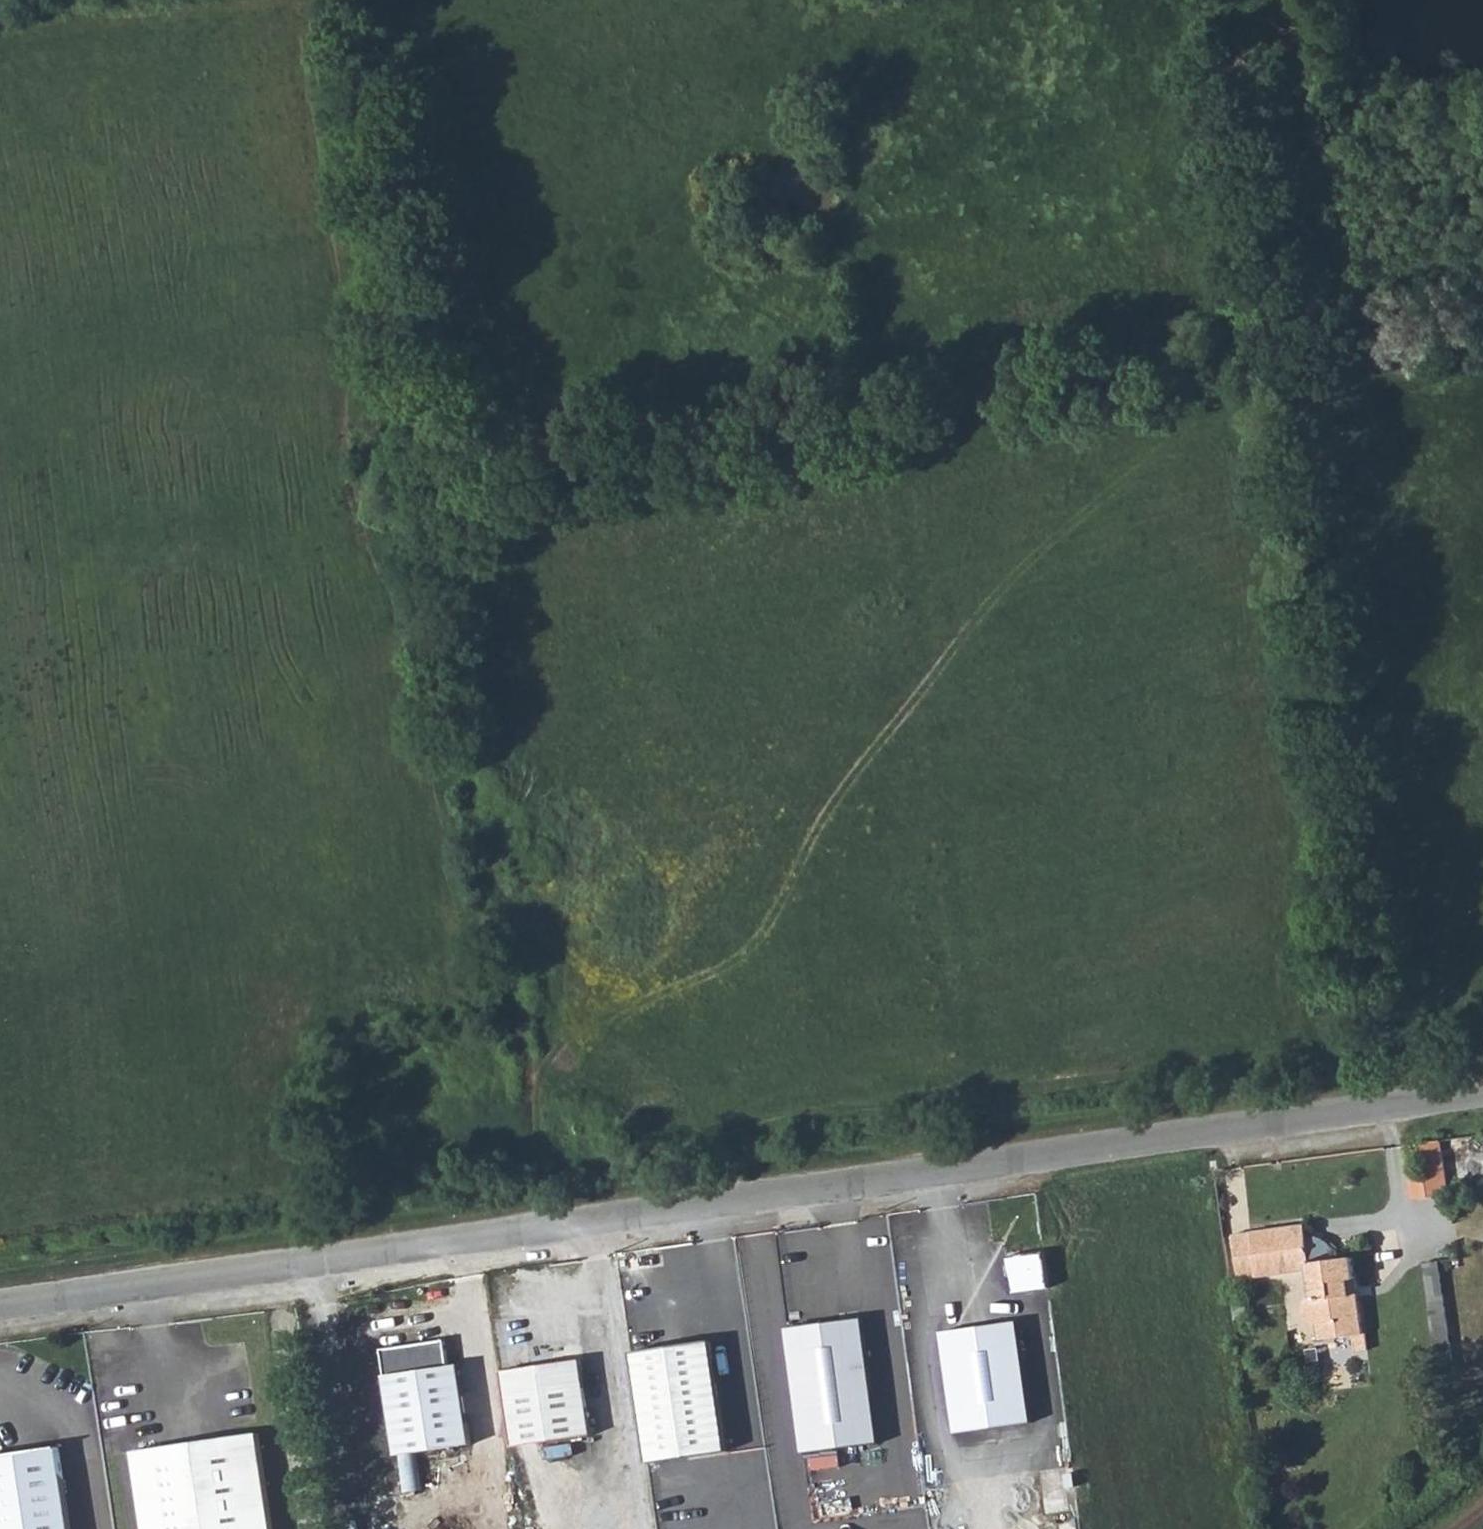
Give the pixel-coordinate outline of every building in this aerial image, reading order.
[(1443,1143),(1444,1150),(1482,1145),(1482,1125),(1442,1130),(1443,1143)] [(1421,1132),(1421,1146),(1443,1143),(1442,1130),(1421,1132)] [(1449,1190),(1482,1186),(1482,1145),(1444,1150),(1449,1190)] [(1425,1173),(1414,1174),(1415,1194),(1427,1192),(1425,1173)] [(1313,1263),(1330,1248),(1328,1239),(1327,1238),(1320,1236),(1311,1237),(1309,1220),(1240,1228),(1246,1272),(1313,1263)] [(1313,1263),(1318,1292),(1310,1296),(1306,1301),(1306,1310),(1309,1315),(1313,1319),(1319,1319),(1322,1339),(1366,1333),(1356,1252),(1343,1252),(1337,1243),(1328,1239),(1330,1248),(1313,1263)] [(1044,1253),(1010,1256),(1016,1293),(1049,1289),(1044,1253)] [(1427,1258),(1441,1368),(1452,1367),(1437,1257),(1427,1258)] [(1238,1299),(1241,1319),(1250,1317),(1248,1297),(1241,1297),(1238,1299)] [(953,1323),(964,1419),(1036,1410),(1024,1314),(953,1323)] [(467,1426),(456,1346),(446,1347),(442,1321),(378,1330),(393,1436),(467,1426)] [(706,1324),(627,1335),(628,1345),(643,1446),(722,1434),(706,1324)] [(796,1343),(809,1443),(882,1432),(869,1335),(796,1343)] [(502,1367),(512,1442),(592,1431),(582,1360),(556,1364),(555,1359),(502,1367)] [(125,1422),(142,1528),(245,1528),(269,1525),(249,1402),(125,1422)] [(0,1453),(0,1528),(67,1528),(53,1445),(0,1453)] [(1070,1476),(1077,1475),(1076,1463),(1068,1464),(1070,1476)]
